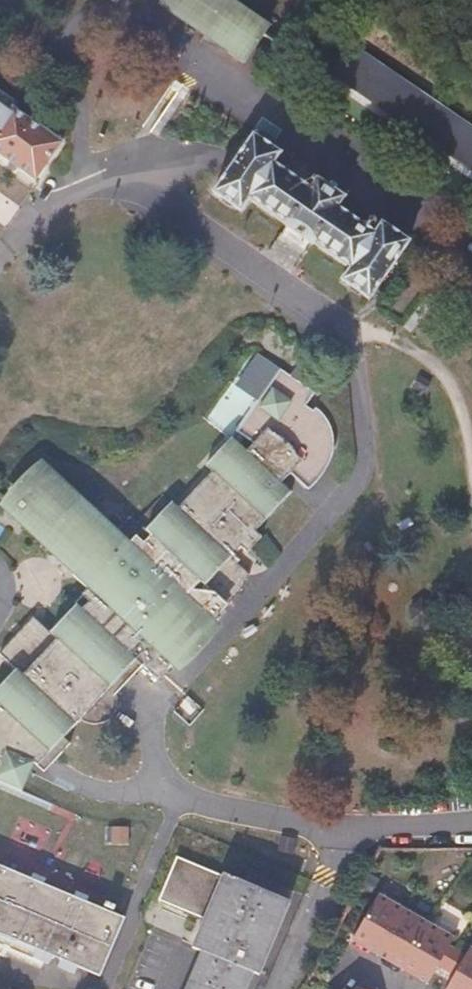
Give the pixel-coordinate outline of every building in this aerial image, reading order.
[(239,14),(235,13),(226,10),(222,9),(214,0),(161,0),(158,5),(245,65),(266,35),(262,30),(251,21),(239,14)] [(222,9),(226,10),(231,0),(214,0),(222,9)] [(350,44),(330,75),(471,171),(471,128),(350,44)] [(0,90),(0,155),(36,181),(62,142),(11,107),(11,106),(15,108),(19,103),(0,90)] [(335,208),(343,197),(316,180),(309,190),(272,164),(279,154),(254,137),(215,193),(241,210),(249,197),(353,268),(344,281),(368,298),(406,242),(382,225),(375,235),(335,208)] [(23,792),(35,763),(38,766),(51,752),(57,758),(70,743),(64,738),(81,719),(86,722),(96,724),(106,721),(112,717),(115,712),(117,706),(118,698),(116,695),(144,664),(145,668),(157,680),(171,666),(178,673),(221,627),(214,620),(238,594),(249,574),(231,558),(241,547),(247,553),(262,537),(256,532),(265,521),(266,521),(292,493),(281,483),(290,474),(312,487),(316,483),(325,470),(331,460),(333,454),(334,442),(332,432),(330,426),(326,418),(323,414),(313,410),(306,405),(314,393),(280,368),(236,432),(254,443),(247,451),(232,438),(205,466),(212,471),(179,508),(163,494),(137,522),(133,518),(119,532),(55,472),(28,501),(27,505),(27,506),(28,508),(29,510),(31,511),(34,511),(37,509),(71,531),(66,536),(89,558),(80,569),(102,589),(89,602),(82,610),(77,605),(50,633),(33,617),(0,653),(0,654),(16,670),(0,687),(0,783),(23,792)] [(71,531),(37,509),(34,511),(31,511),(29,510),(28,508),(27,506),(27,505),(28,501),(55,472),(42,460),(40,461),(35,466),(28,471),(25,475),(18,482),(9,491),(4,499),(0,505),(0,507),(87,589),(82,595),(89,602),(102,589),(80,569),(89,558),(66,536),(71,531)] [(44,772),(57,758),(51,752),(38,766),(44,772)] [(289,902),(223,875),(222,877),(177,858),(159,900),(205,919),(193,947),(203,951),(186,988),(246,988),(253,972),(259,974),(289,902)] [(100,977),(125,919),(120,916),(122,909),(114,906),(111,913),(88,903),(90,898),(77,893),(75,898),(45,885),(47,880),(34,875),(32,880),(0,866),(0,935),(35,950),(33,958),(48,965),(53,958),(61,961),(57,967),(75,974),(78,968),(100,977)] [(396,952),(393,958),(404,965),(419,973),(422,967),(434,974),(438,966),(450,945),(455,937),(379,893),(355,937),(369,945),(372,938),(383,944),(396,952)] [(0,935),(0,945),(33,958),(35,950),(0,935)] [(355,937),(353,942),(377,956),(383,944),(372,938),(369,945),(355,937)] [(383,944),(377,956),(401,970),(404,965),(393,958),(396,952),(383,944)] [(454,976),(466,955),(450,945),(438,966),(454,976)] [(471,946),(466,955),(454,976),(450,982),(461,988),(471,988),(471,947),(471,946)] [(404,965),(401,970),(428,985),(434,974),(422,967),(419,973),(404,965)]
